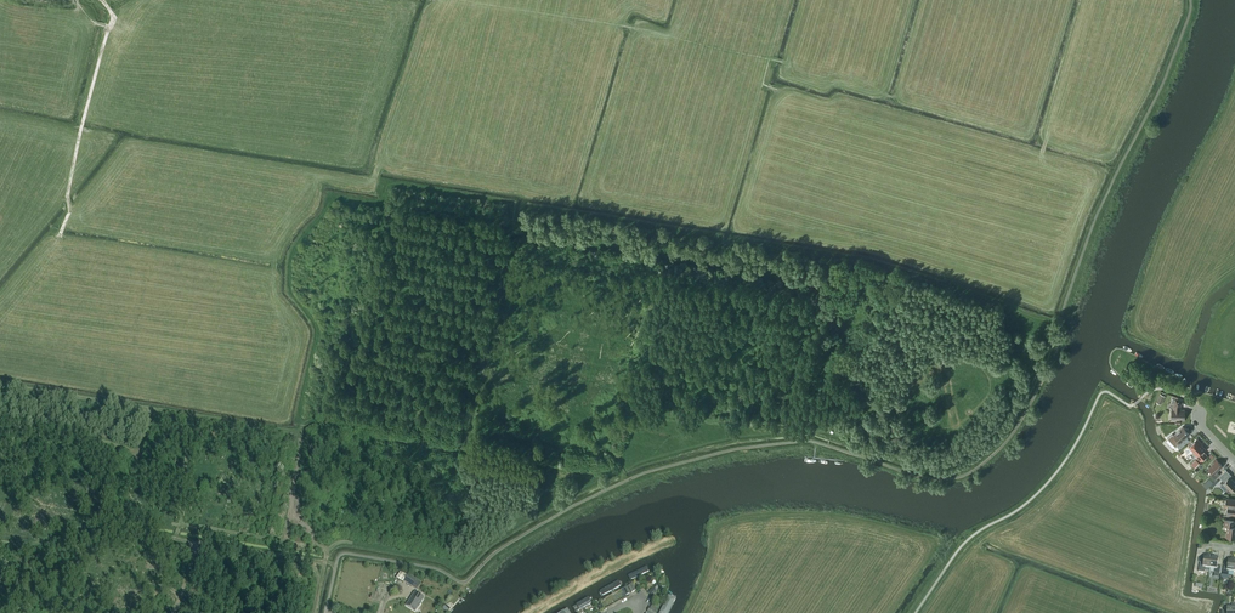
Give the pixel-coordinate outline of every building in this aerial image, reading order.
[(1161,405),(1166,396),(1160,394),(1156,402),(1161,405)] [(1171,403),(1174,404),(1174,409),(1172,409),(1172,419),(1184,419),(1184,421),(1185,410),(1180,410),(1180,406),(1182,402),(1173,398),(1171,403)] [(1175,444),(1180,449),(1186,443),(1183,440),(1189,434),(1188,432),(1186,432),(1186,428),(1184,428),(1183,426),(1175,433),(1171,433),(1171,437),(1175,437),(1178,440),(1175,444)] [(1203,451),(1205,449),(1201,445),(1202,444),(1197,439),(1191,445),(1193,448),(1191,450),(1197,456),(1196,457),(1200,461),(1207,455),(1203,451)] [(1192,463),(1195,467),(1200,462),(1196,458),(1192,463)] [(1217,471),(1222,466),(1216,459),(1211,464),(1212,465),(1209,468),(1212,472),(1209,475),(1214,480),(1220,474),(1217,471)] [(1231,491),(1232,492),(1234,489),(1234,482),(1230,477),(1231,475),(1226,470),(1219,476),(1222,480),(1220,481),(1220,483),(1221,484),(1223,484),(1223,483),(1228,488),(1227,489),(1227,491),(1229,492),(1230,492),(1231,491)] [(1227,513),(1234,515),(1234,505),(1234,499),(1227,498),(1226,504),(1228,505),(1227,513)] [(1233,520),(1224,519),(1224,525),(1228,526),(1226,537),(1234,538),(1234,527),(1232,526),(1233,520)] [(1205,568),(1210,568),(1212,556),(1208,555),(1208,556),(1204,555),(1203,564),(1200,563),(1199,572),(1204,572),(1205,568)] [(1212,556),(1210,568),(1214,569),(1214,573),(1220,573),(1221,566),(1217,566),(1218,557),(1215,557),(1215,556),(1212,556)] [(1234,572),(1234,564),(1234,559),(1232,559),(1229,559),(1227,567),(1224,567),(1223,575),(1221,575),(1220,579),(1223,580),(1223,578),(1228,579),(1229,575),(1233,576),(1234,572)] [(629,582),(646,574),(643,569),(627,577),(629,582)] [(400,572),(396,579),(403,582),(404,580),(407,576),(400,572)] [(404,580),(414,587),(417,589),(421,582),(408,574),(407,576),(404,580)] [(620,580),(604,589),(607,595),(623,586),(620,580)] [(648,593),(652,596),(657,591),(653,588),(648,593)] [(406,605),(415,611),(423,598),(414,592),(406,605)] [(665,597),(657,612),(664,612),(671,600),(665,597)] [(576,612),(592,603),(589,598),(573,607),(576,612)] [(649,608),(647,612),(649,612),(655,612),(656,611),(658,607),(652,604),(650,608),(649,607),(649,608)]
